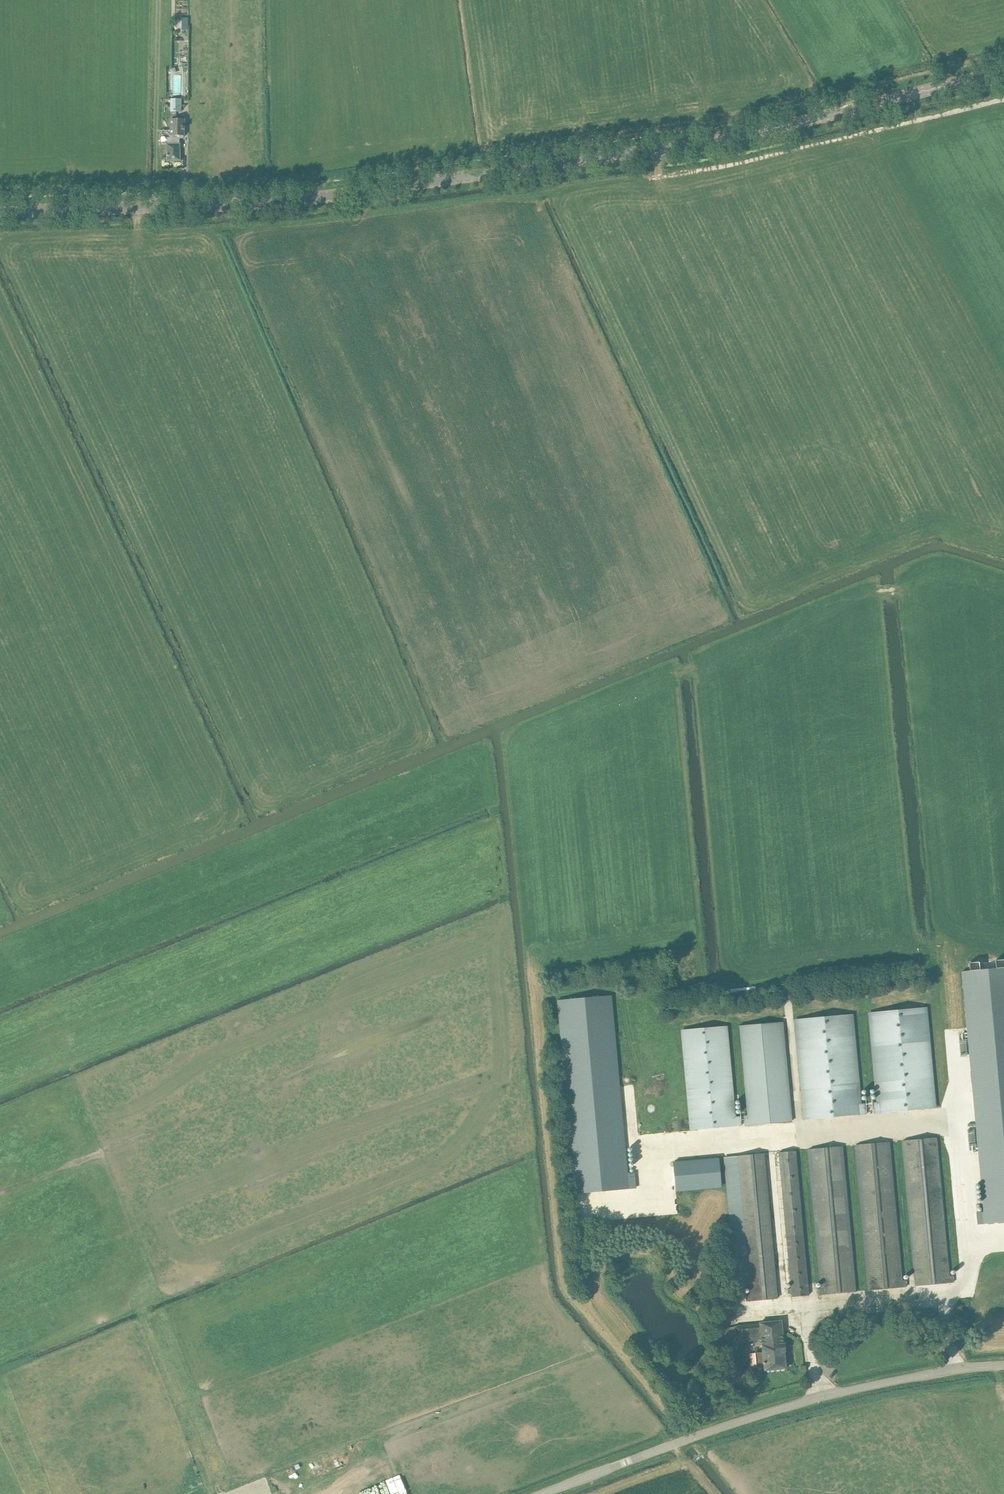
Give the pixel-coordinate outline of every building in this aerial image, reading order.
[(170,118),(170,144),(167,144),(167,159),(180,159),(179,138),(182,138),(184,137),(184,135),(185,135),(185,119),(176,119),(176,111),(181,111),(181,99),(171,99),(170,118)] [(995,960),(995,968),(979,970),(979,962),(969,963),(970,971),(962,972),(984,1212),(976,1212),(977,1224),(1003,1221),(1003,960),(995,960)] [(920,966),(867,971),(879,1101),(872,1102),(873,1113),(933,1107),(920,966)] [(865,1103),(857,1103),(845,973),(793,978),(806,1119),(866,1114),(865,1103)] [(744,1125),(792,1121),(779,979),(735,983),(748,1119),(744,1119),(744,1125)] [(740,1116),(733,1117),(720,985),(679,988),(692,1130),(741,1125),(740,1116)] [(574,1193),(636,1187),(634,1170),(628,1171),(612,992),(557,997),(574,1193)] [(949,1275),(937,1137),(902,1140),(915,1286),(954,1282),(953,1275),(949,1275)] [(906,1280),(902,1280),(890,1141),(855,1145),(868,1290),(907,1286),(906,1280)] [(808,1149),(821,1288),(817,1288),(817,1294),(856,1291),(843,1145),(808,1149)] [(778,1152),(790,1287),(787,1288),(788,1294),(791,1293),(791,1296),(809,1295),(796,1150),(778,1152)] [(777,1298),(764,1152),(737,1155),(737,1156),(727,1157),(738,1283),(749,1282),(750,1293),(748,1293),(748,1295),(745,1295),(746,1301),(777,1298)] [(672,1160),(673,1189),(720,1187),(719,1158),(672,1160)] [(759,1323),(743,1325),(734,1326),(736,1341),(761,1339),(762,1351),(755,1352),(756,1367),(764,1367),(764,1370),(786,1368),(784,1351),(785,1351),(784,1343),(783,1343),(781,1319),(759,1322),(759,1323)]
